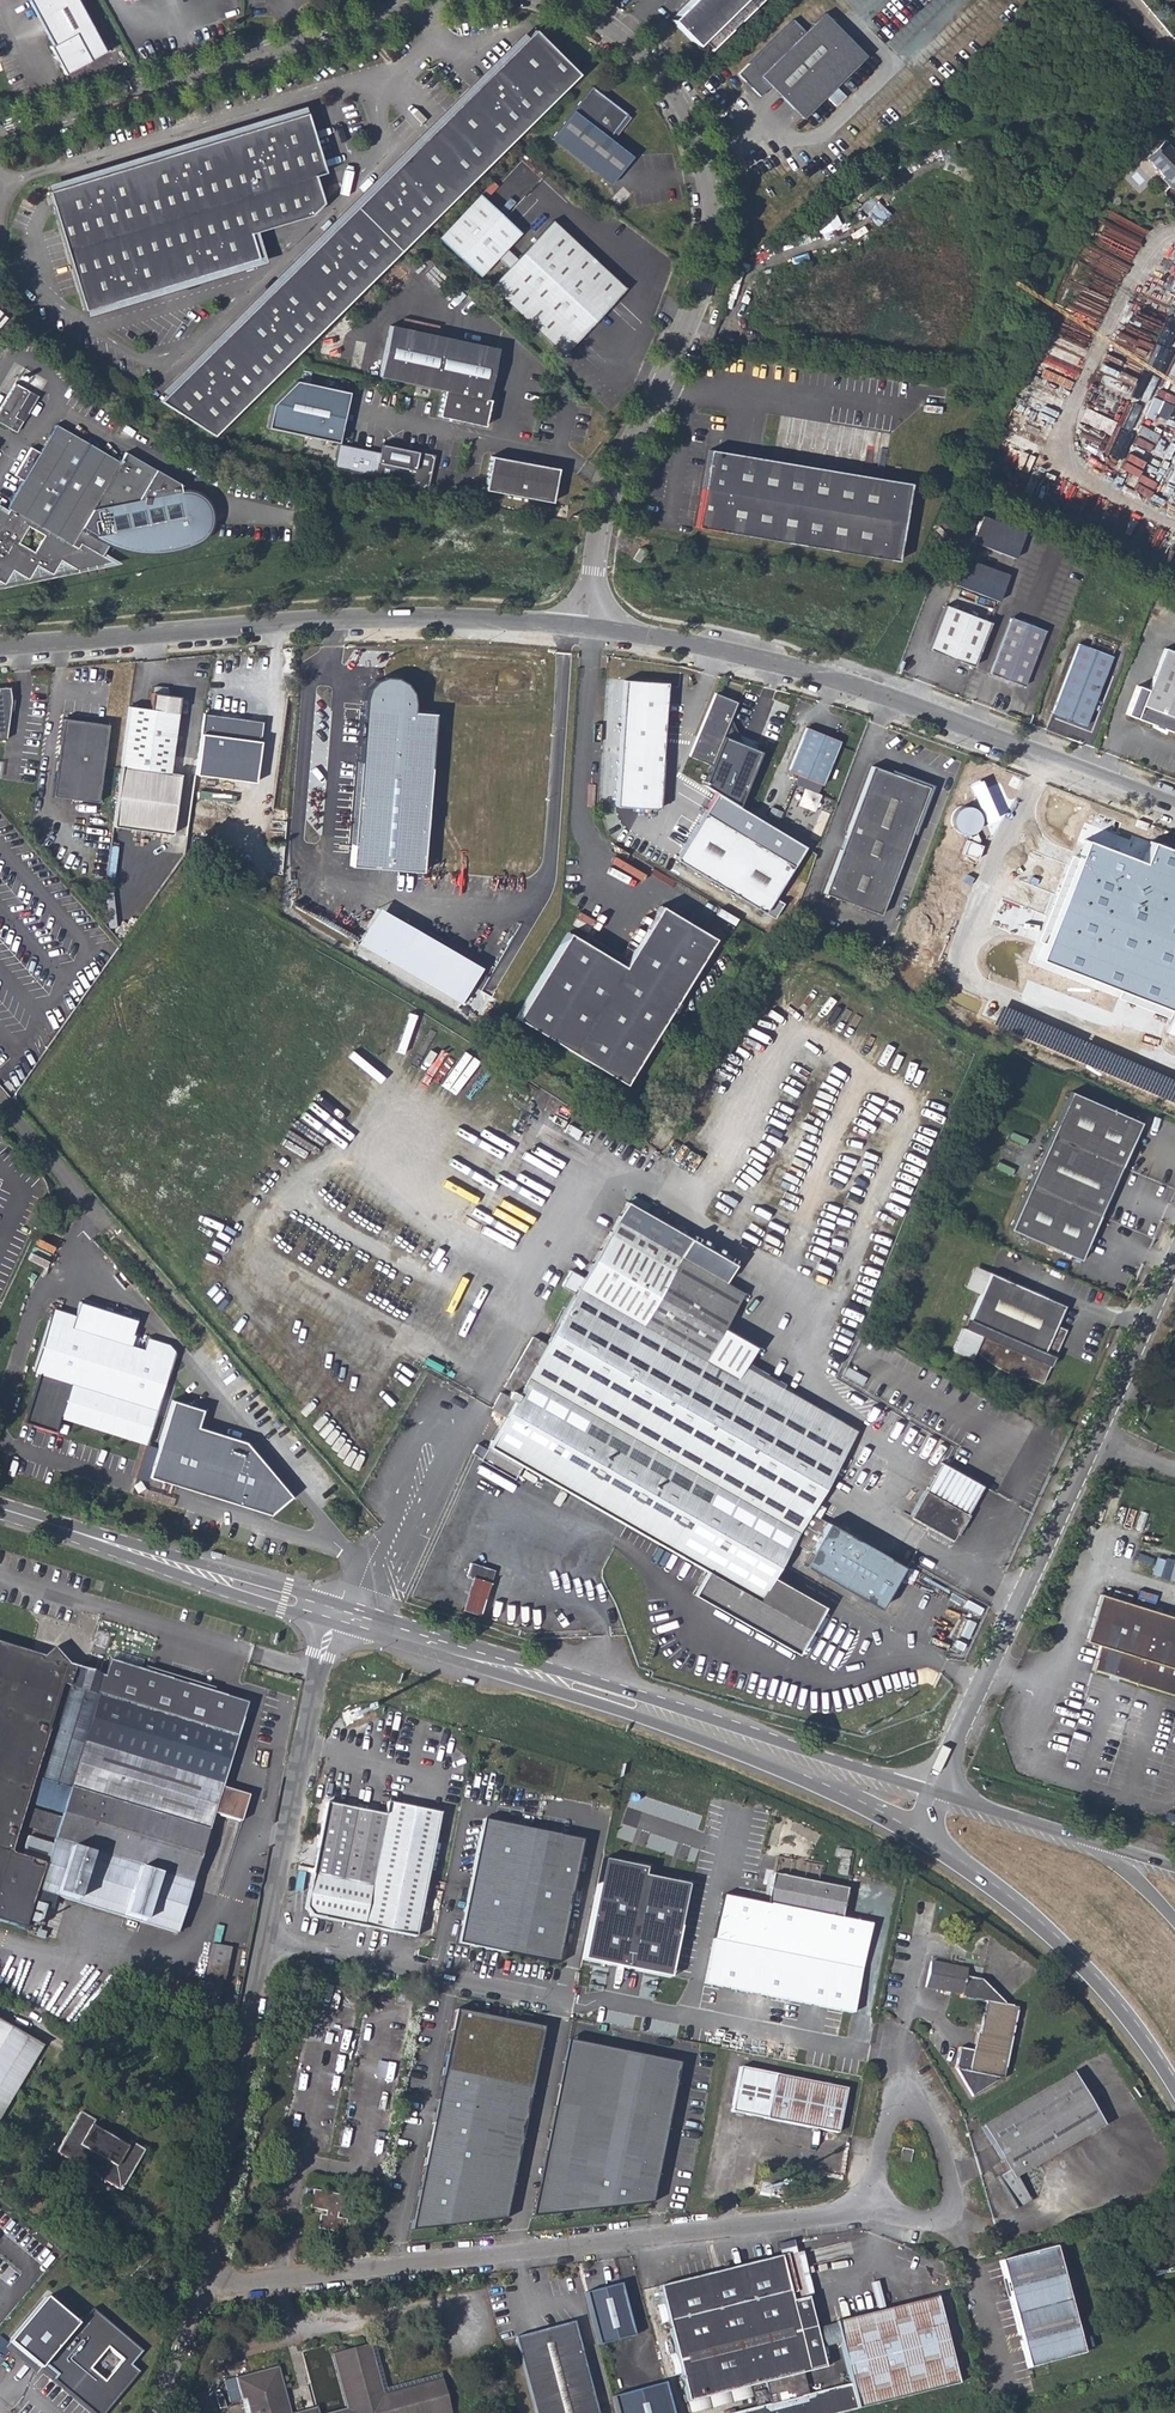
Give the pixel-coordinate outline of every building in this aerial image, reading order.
[(52,43),(49,45),(64,73),(105,51),(78,0),(29,0),(52,43)] [(672,20),(697,46),(702,41),(711,49),(760,0),(692,0),(672,20)] [(793,17),(737,73),(759,96),(770,85),(802,118),(825,95),(835,105),(845,95),(835,85),(856,64),(825,33),(836,22),(824,11),(806,30),(793,17)] [(836,22),(825,33),(856,64),(867,54),(836,22)] [(578,74),(534,29),(159,400),(213,435),(578,74)] [(627,113),(591,86),(551,137),(609,183),(632,155),(608,137),(627,113)] [(322,202),(317,187),(300,192),(296,179),(323,171),(305,112),(48,190),(84,309),(256,257),(249,234),(308,216),(322,202)] [(1172,187),(1174,184),(1174,155),(1174,154),(1174,151),(1164,139),(1147,155),(1164,175),(1162,177),(1172,187)] [(919,160),(925,173),(944,166),(939,153),(919,160)] [(902,193),(906,178),(894,175),(890,190),(902,193)] [(479,195),(438,239),(477,273),(517,232),(479,195)] [(823,232),(841,224),(833,205),(814,213),(823,232)] [(553,220),(491,286),(563,354),(625,288),(553,220)] [(395,319),(384,370),(448,385),(442,411),(487,421),(494,395),(490,394),(502,343),(395,319)] [(338,441),(347,392),(295,380),(273,404),(268,428),(338,441)] [(16,434),(38,399),(16,385),(0,408),(0,423),(16,434)] [(1143,428),(1160,434),(1174,395),(1174,393),(1159,387),(1143,428)] [(216,522),(215,506),(206,495),(195,489),(181,488),(181,483),(125,452),(120,460),(57,425),(40,453),(30,449),(14,475),(23,480),(6,513),(28,526),(44,535),(102,557),(110,544),(135,554),(160,556),(182,552),(203,543),(211,535),(216,522)] [(426,489),(433,455),(382,445),(375,479),(426,489)] [(919,484),(718,450),(705,528),(906,562),(919,484)] [(486,486),(553,501),(560,467),(494,452),(486,486)] [(0,509),(0,582),(5,585),(12,571),(28,580),(37,567),(52,575),(61,561),(76,571),(113,563),(102,557),(44,535),(34,552),(18,542),(28,526),(6,513),(0,509)] [(1024,531),(981,515),(970,540),(1014,557),(1024,531)] [(644,552),(638,548),(631,559),(637,562),(644,552)] [(1007,574),(963,557),(953,583),(998,600),(1007,574)] [(945,604),(928,649),(973,666),(990,621),(945,604)] [(1044,629),(1010,616),(989,672),(1022,684),(1044,629)] [(1116,658),(1082,645),(1056,713),(1089,727),(1116,658)] [(1161,645),(1135,716),(1174,731),(1174,650),(1161,645)] [(354,865),(422,872),(433,713),(414,711),(414,699),(409,683),(395,676),(385,677),(375,680),(368,691),(365,708),(354,865)] [(243,682),(242,696),(265,698),(266,684),(243,682)] [(666,684),(624,682),(616,808),(659,811),(666,684)] [(0,686),(0,739),(7,738),(12,700),(11,685),(0,686)] [(165,771),(173,712),(175,695),(164,694),(164,690),(162,687),(152,686),(149,686),(148,692),(147,692),(145,708),(129,706),(113,826),(169,833),(176,773),(165,771)] [(724,737),(738,703),(715,694),(689,758),(712,767),(724,737)] [(264,722),(204,714),(197,773),(254,782),(264,722)] [(110,725),(64,718),(54,795),(100,801),(110,725)] [(805,731),(787,777),(819,791),(837,744),(805,731)] [(764,752),(724,737),(712,767),(705,785),(720,796),(742,810),(764,752)] [(893,776),(868,766),(819,891),(878,915),(910,831),(906,826),(923,797),(893,776)] [(742,810),(720,796),(682,859),(771,912),(808,850),(742,810)] [(1174,1009),(1174,852),(1145,841),(1137,863),(1080,842),(1039,955),(1174,1009)] [(480,968),(376,907),(354,941),(460,1005),(480,968)] [(570,936),(518,1022),(627,1088),(716,942),(662,910),(626,970),(570,936)] [(1138,1124),(1069,1094),(1009,1229),(1078,1260),(1138,1124)] [(579,1137),(566,1129),(562,1137),(575,1144),(579,1137)] [(609,1234),(547,1344),(533,1337),(505,1386),(511,1390),(508,1398),(500,1394),(491,1410),(506,1418),(487,1451),(476,1445),(472,1453),(481,1459),(480,1461),(514,1480),(521,1468),(705,1572),(693,1596),(797,1654),(823,1607),(773,1579),(793,1543),(811,1553),(804,1566),(878,1608),(901,1568),(818,1519),(824,1508),(815,1504),(849,1443),(855,1429),(747,1368),(755,1347),(723,1329),(742,1294),(724,1283),(733,1267),(624,1207),(617,1222),(609,1234)] [(61,1217),(49,1211),(46,1218),(58,1224),(61,1217)] [(980,1295),(988,1274),(974,1268),(965,1288),(980,1295)] [(1052,1327),(1062,1305),(988,1274),(980,1295),(965,1327),(981,1335),(977,1345),(986,1361),(991,1365),(1002,1369),(1004,1365),(1041,1384),(1064,1332),(1052,1327)] [(136,1318),(79,1300),(71,1327),(49,1320),(32,1372),(69,1383),(58,1416),(144,1444),(146,1437),(166,1374),(173,1352),(169,1344),(145,1337),(141,1348),(133,1345),(135,1333),(133,1332),(136,1318)] [(49,1320),(71,1327),(75,1314),(53,1307),(49,1320)] [(202,1409),(173,1400),(153,1476),(271,1514),(291,1497),(247,1441),(198,1426),(202,1409)] [(941,1464),(925,1492),(967,1515),(982,1487),(941,1464)] [(952,1540),(967,1515),(925,1492),(911,1517),(952,1540)] [(208,1554),(219,1557),(221,1552),(209,1549),(208,1554)] [(437,1568),(472,1579),(490,1584),(494,1572),(471,1564),(472,1560),(442,1551),(437,1568)] [(480,1615),(490,1584),(472,1579),(462,1610),(480,1615)] [(1174,1694),(1174,1617),(1100,1594),(1085,1640),(1099,1645),(1092,1668),(1174,1694)] [(23,1927),(35,1890),(74,1902),(176,1932),(189,1888),(212,1813),(239,1821),(247,1795),(220,1786),(240,1718),(163,1695),(85,1670),(85,1669),(67,1664),(53,1647),(41,1656),(0,1643),(0,1920),(23,1927)] [(473,1681),(460,1677),(458,1682),(471,1686),(472,1683),(473,1681)] [(415,1939),(440,1816),(387,1805),(384,1817),(325,1805),(304,1911),(310,1918),(415,1939)] [(582,1838),(482,1818),(457,1940),(558,1959),(582,1838)] [(583,1957),(670,1975),(692,1871),(647,1861),(648,1858),(605,1849),(583,1957)] [(767,1903),(748,1899),(730,1988),(853,2012),(870,1924),(840,1917),(846,1889),(773,1875),(767,1903)] [(706,1983),(730,1988),(748,1899),(723,1895),(706,1983)] [(25,1928),(40,1932),(45,1914),(30,1909),(25,1928)] [(203,1979),(222,1982),(229,1946),(210,1942),(203,1979)] [(968,1967),(931,1961),(926,1988),(986,1999),(977,2052),(960,2049),(956,2069),(963,2071),(977,2092),(1005,2076),(1019,2005),(1007,2003),(1008,2001),(983,1979),(967,1976),(968,1967)] [(299,1994),(288,1992),(286,2002),(298,2004),(299,1994)] [(541,2027),(457,2010),(411,2228),(502,2218),(541,2027)] [(41,2045),(0,2020),(0,2116),(41,2045)] [(677,2062),(569,2042),(531,2214),(652,2202),(677,2062)] [(846,2091),(739,2070),(730,2111),(838,2133),(846,2091)] [(1070,2073),(982,2126),(1008,2170),(997,2176),(1017,2209),(1031,2201),(1017,2176),(1103,2126),(1070,2073)] [(54,2151),(119,2190),(143,2149),(128,2140),(125,2145),(91,2124),(93,2120),(78,2110),(54,2151)] [(912,2150),(901,2148),(900,2159),(910,2161),(912,2150)] [(693,2187),(690,2200),(707,2205),(711,2191),(693,2187)] [(347,2197),(314,2190),(310,2208),(327,2211),(326,2216),(321,2215),(318,2228),(344,2233),(347,2220),(338,2218),(338,2214),(343,2215),(347,2197)] [(786,2253),(798,2298),(807,2296),(796,2251),(792,2237),(782,2239),(786,2253)] [(781,2254),(791,2299),(798,2298),(786,2253),(782,2239),(777,2241),(781,2254)] [(1055,2246),(999,2261),(1028,2367),(1083,2353),(1055,2246)] [(723,2269),(747,2263),(745,2253),(721,2259),(723,2269)] [(781,2254),(747,2263),(723,2269),(659,2285),(688,2401),(765,2382),(771,2404),(734,2412),(829,2412),(823,2390),(810,2393),(804,2372),(817,2369),(798,2298),(791,2299),(781,2254)] [(1153,2271),(1145,2273),(1147,2282),(1155,2280),(1153,2271)] [(599,2343),(635,2334),(621,2282),(585,2292),(599,2343)] [(872,2303),(873,2310),(922,2298),(921,2291),(872,2303)] [(922,2298),(873,2310),(835,2320),(840,2337),(851,2383),(823,2390),(829,2412),(836,2412),(957,2382),(935,2295),(922,2298)] [(815,2325),(807,2296),(798,2298),(817,2369),(826,2368),(819,2342),(815,2325)] [(47,2297),(8,2342),(39,2370),(46,2362),(79,2324),(47,2297)] [(79,2324),(46,2362),(58,2374),(53,2378),(94,2412),(105,2412),(139,2371),(130,2364),(143,2350),(93,2308),(79,2324)] [(514,2336),(535,2412),(598,2412),(573,2320),(514,2336)] [(815,2325),(819,2342),(840,2337),(835,2320),(815,2325)] [(438,2377),(384,2391),(371,2344),(333,2354),(347,2409),(331,2412),(448,2412),(438,2377)] [(275,2370),(239,2380),(248,2412),(287,2412),(275,2370)] [(666,2381),(614,2395),(619,2412),(674,2412),(666,2381)]
